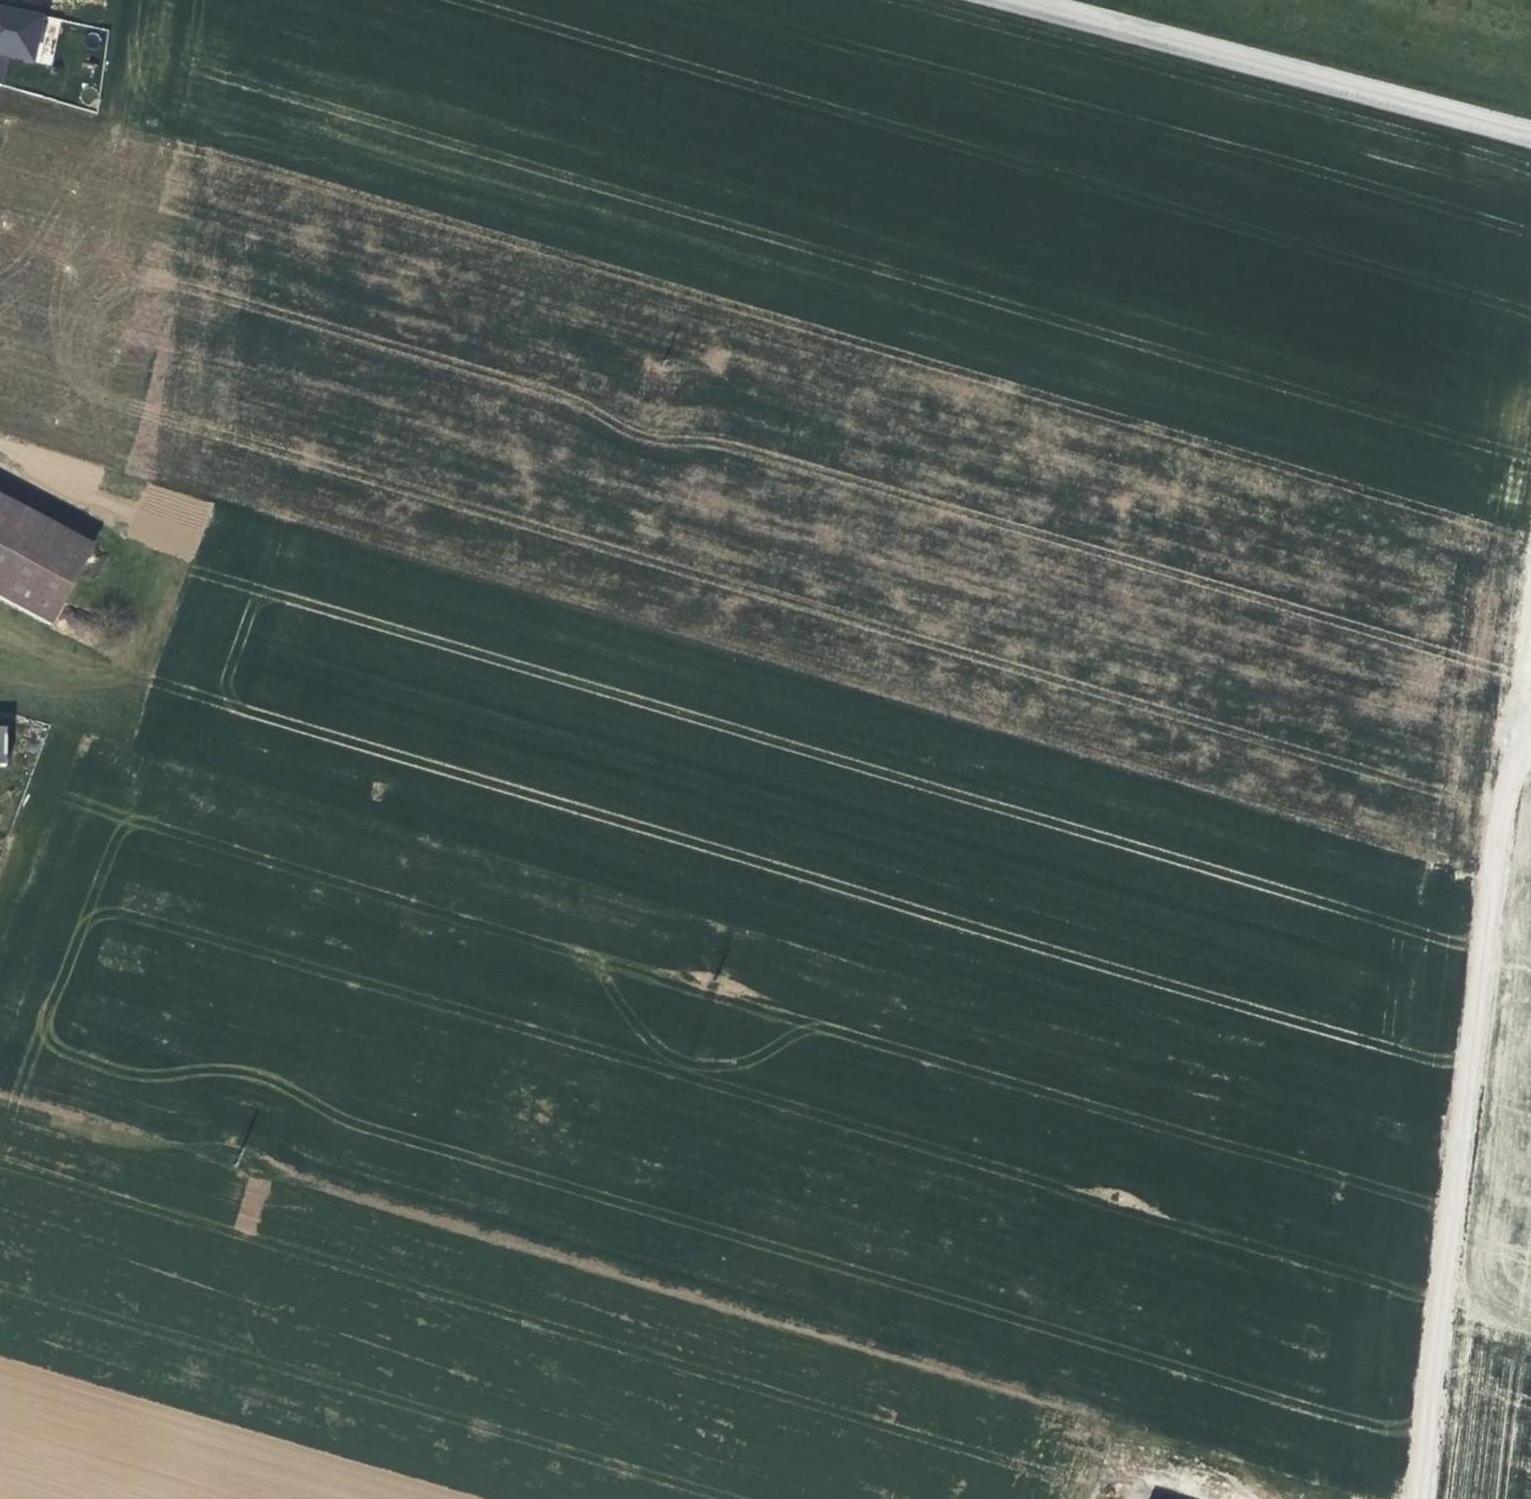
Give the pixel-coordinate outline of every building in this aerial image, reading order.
[(0,4),(0,85),(2,86),(7,59),(32,64),(43,13),(0,4)] [(93,546),(0,497),(0,599),(51,626),(93,546)]
